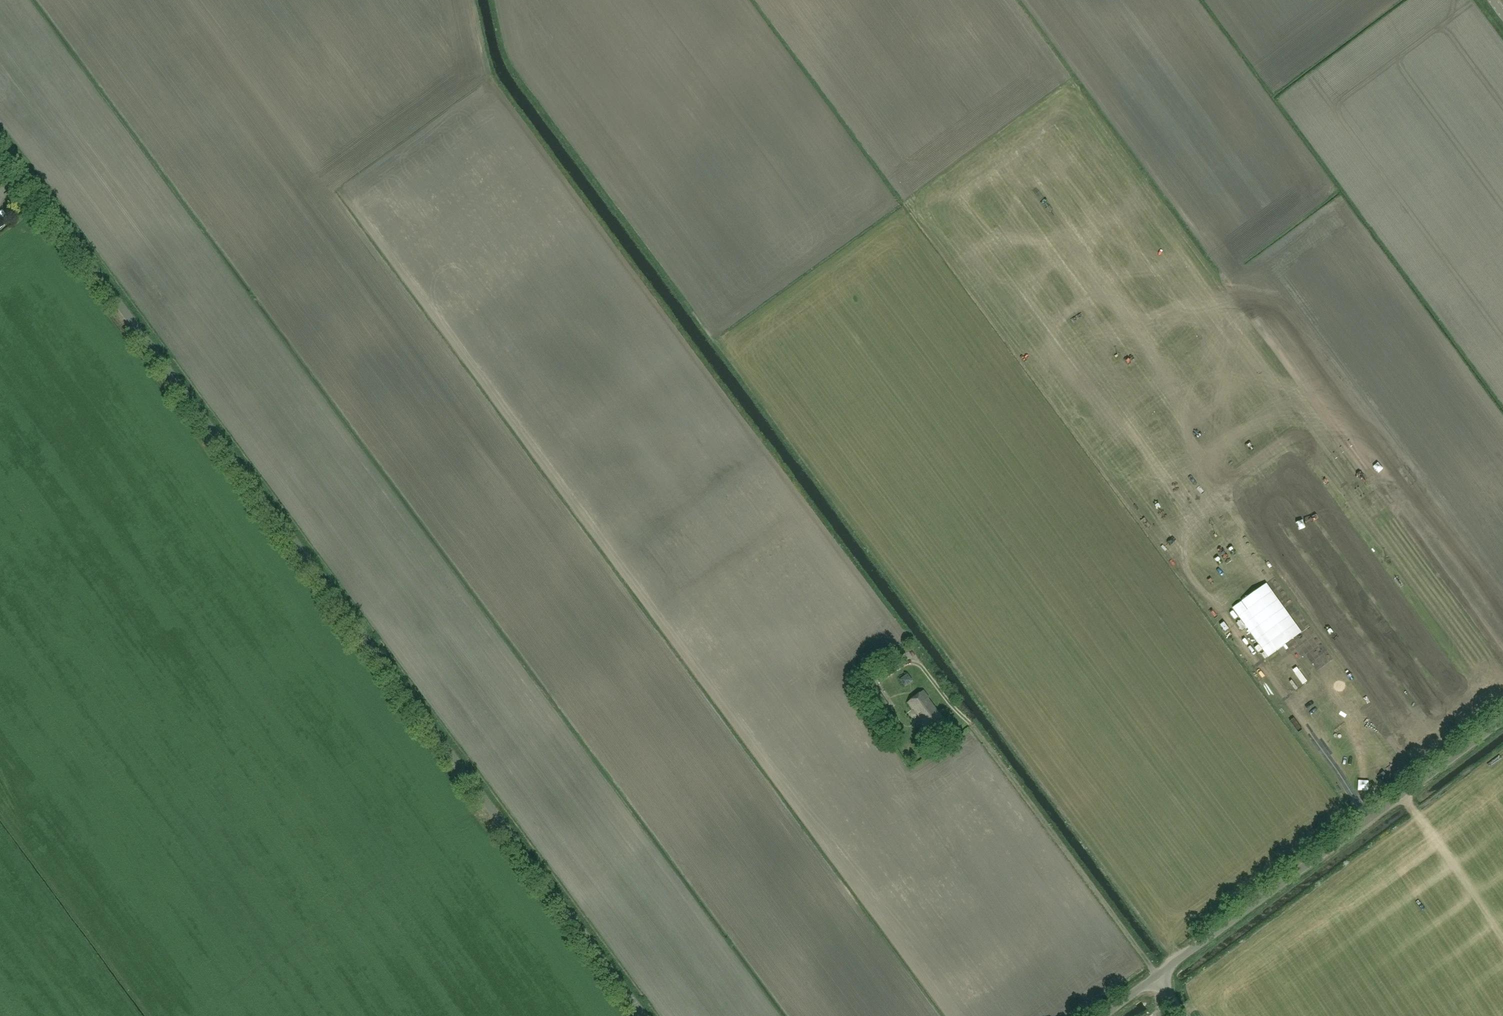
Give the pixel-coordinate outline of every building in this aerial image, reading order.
[(937,736),(948,728),(942,720),(943,719),(927,698),(928,698),(923,691),(908,703),(913,709),(929,730),(931,729),(937,736)]
